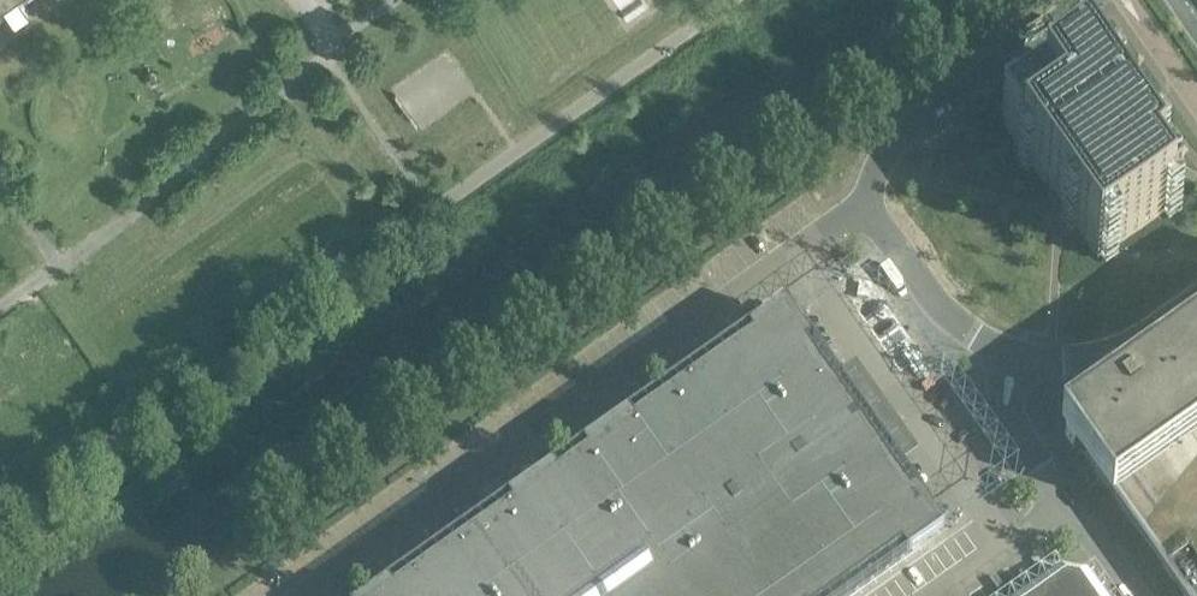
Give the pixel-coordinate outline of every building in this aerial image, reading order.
[(5,0),(17,17),(28,10),(21,0),(0,0),(0,3),(5,0)] [(1085,67),(1003,125),(1098,259),(1180,201),(1085,67)] [(783,326),(399,595),(850,595),(933,538),(879,462),(894,451),(852,391),(837,402),(783,326)] [(1024,595),(1101,595),(1086,575),(1060,571),(1024,595)]
